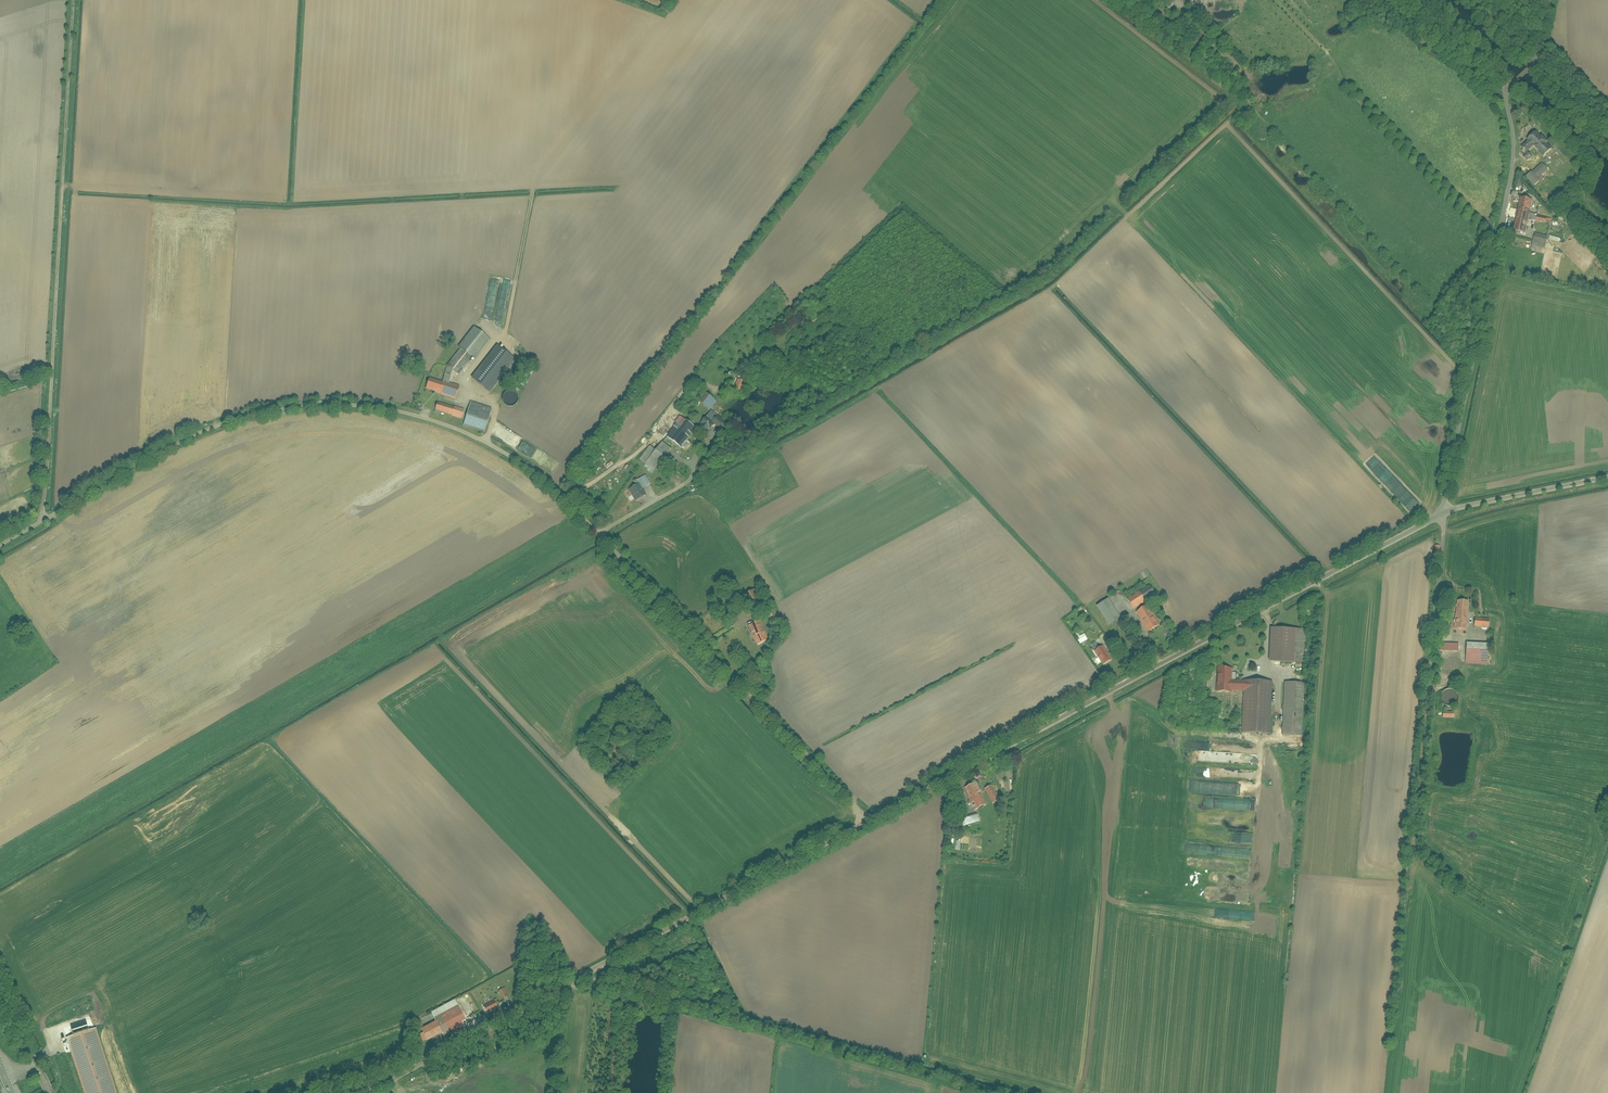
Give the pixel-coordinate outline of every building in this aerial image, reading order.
[(1153,2),(1165,13),(1172,5),(1166,0),(1155,0),(1153,2)] [(1553,150),(1536,132),(1518,149),(1524,155),(1531,149),(1542,161),(1553,150)] [(1538,183),(1536,181),(1547,171),(1541,165),(1531,175),(1530,174),(1524,179),(1532,188),(1538,183)] [(1512,234),(1524,236),(1531,202),(1519,200),(1512,234)] [(1533,235),(1531,247),(1544,250),(1546,238),(1533,235)] [(471,358),(469,357),(484,336),(471,326),(453,351),(456,353),(446,366),(457,375),(454,379),(477,396),(484,386),(462,369),(471,358)] [(442,369),(439,382),(430,381),(428,391),(458,396),(460,386),(446,384),(449,370),(442,369)] [(517,400),(517,398),(517,396),(517,395),(516,394),(515,393),(514,392),(513,392),(512,391),(510,391),(509,391),(507,392),(506,393),(505,393),(505,394),(504,396),(504,397),(503,398),(504,400),(505,402),(506,403),(508,404),(509,405),(511,405),(512,405),(513,404),(514,404),(516,403),(516,402),(517,400)] [(716,401),(709,396),(704,403),(711,408),(716,401)] [(487,407),(468,401),(461,426),(480,431),(487,407)] [(461,418),(463,410),(438,403),(436,410),(461,418)] [(721,429),(726,422),(709,410),(704,417),(702,415),(695,425),(704,431),(710,421),(721,429)] [(694,426),(677,414),(663,435),(680,446),(694,426)] [(641,457),(643,458),(657,469),(672,449),(663,442),(657,451),(650,445),(641,457)] [(634,482),(627,486),(634,497),(642,493),(639,486),(648,481),(644,473),(632,480),(634,482)] [(1130,590),(1126,582),(1114,590),(1118,597),(1130,590)] [(1129,600),(1133,607),(1154,593),(1149,587),(1129,600)] [(754,588),(742,593),(746,602),(757,597),(754,588)] [(1109,596),(1097,603),(1110,624),(1122,617),(1109,596)] [(1454,602),(1452,630),(1465,631),(1467,603),(1454,602)] [(1146,604),(1136,610),(1147,629),(1157,623),(1146,604)] [(1473,619),(1472,628),(1487,629),(1488,620),(1473,619)] [(767,640),(757,621),(748,626),(757,645),(767,640)] [(1268,629),(1266,662),(1302,664),(1304,631),(1268,629)] [(1084,637),(1081,632),(1075,635),(1079,641),(1084,637)] [(1439,643),(1439,652),(1457,652),(1457,644),(1439,643)] [(1104,645),(1096,651),(1105,664),(1113,658),(1104,645)] [(1487,645),(1465,645),(1464,664),(1487,664),(1487,645)] [(753,652),(749,647),(741,652),(745,658),(753,652)] [(1271,733),(1273,681),(1232,680),(1232,667),(1219,666),(1218,693),(1232,694),(1232,690),(1245,691),(1244,732),(1271,733)] [(1305,683),(1286,682),(1284,735),(1303,735),(1305,683)] [(1446,690),(1440,694),(1440,700),(1442,705),(1448,707),(1453,705),(1456,701),(1456,695),(1451,690),(1446,690)] [(975,782),(963,787),(973,808),(985,803),(975,782)] [(990,785),(985,787),(992,802),(997,800),(990,785)] [(975,813),(961,816),(962,823),(977,819),(975,813)] [(503,988),(499,991),(503,999),(508,996),(503,988)] [(455,1006),(451,998),(426,1013),(433,1024),(423,1029),(428,1038),(441,1031),(444,1038),(465,1026),(462,1021),(467,1017),(459,1004),(455,1006)] [(483,1007),(486,1013),(497,1007),(494,1001),(483,1007)] [(95,1023),(64,1033),(83,1092),(118,1092),(95,1023)]
